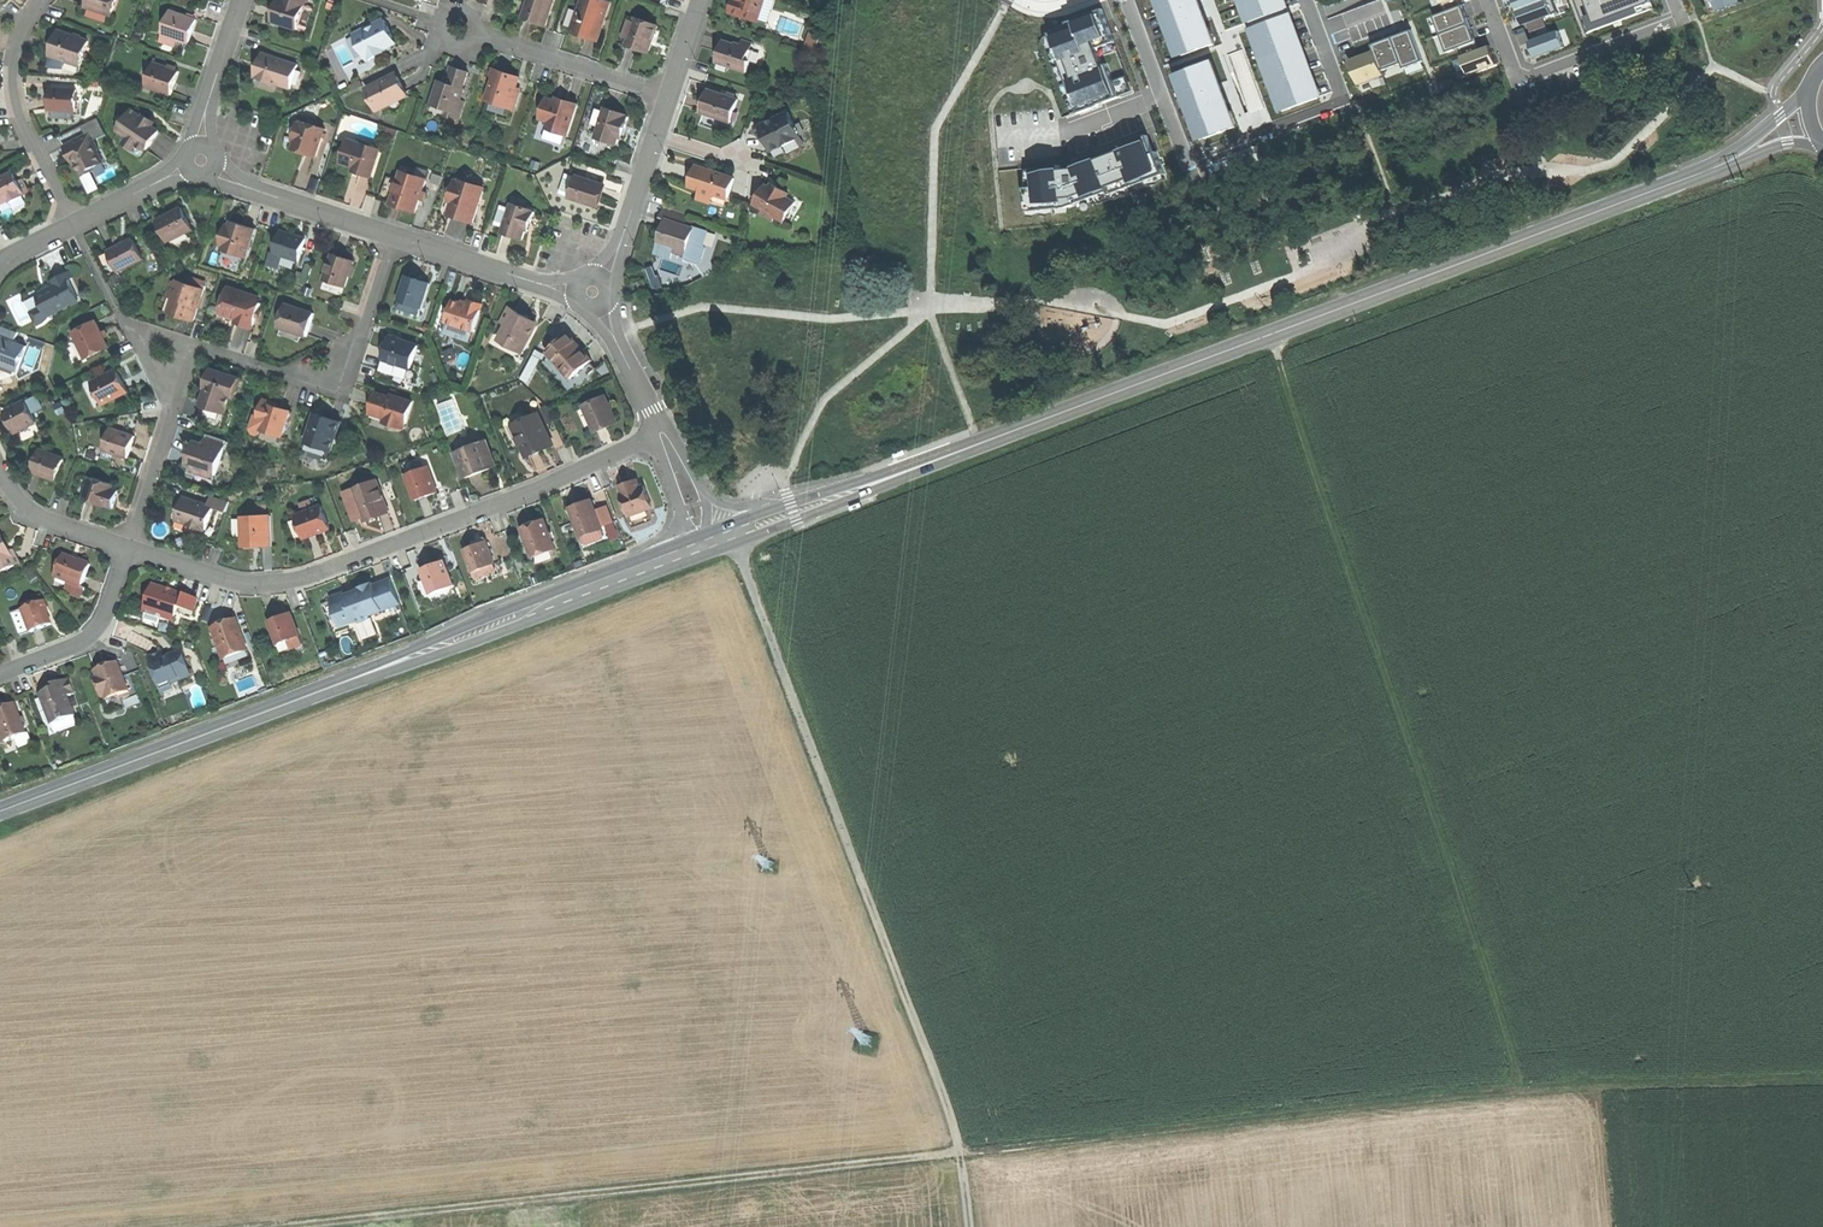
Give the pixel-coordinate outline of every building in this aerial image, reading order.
[(87,6),(113,15),(118,0),(89,0),(87,6)] [(291,0),(279,0),(276,8),(272,21),(298,29),(307,0),(291,0)] [(523,18),(534,22),(546,26),(555,0),(529,0),(523,18)] [(572,32),(589,37),(598,40),(611,2),(604,0),(583,0),(572,32)] [(731,12),(758,21),(758,19),(764,0),(734,0),(733,4),(731,12)] [(758,19),(768,22),(775,0),(764,0),(758,19)] [(1203,0),(1160,0),(1182,57),(1219,42),(1203,0)] [(1242,2),(1241,0),(1225,0),(1228,8),(1242,2)] [(1251,20),(1286,7),(1284,0),(1243,0),(1251,20)] [(1524,25),(1528,23),(1545,17),(1558,12),(1554,0),(1515,0),(1524,25)] [(1587,34),(1655,9),(1652,0),(1575,0),(1587,34)] [(1715,12),(1720,10),(1720,11),(1745,2),(1744,0),(1710,0),(1715,12)] [(1468,2),(1438,14),(1445,33),(1475,21),(1468,2)] [(1070,26),(1051,33),(1080,112),(1135,92),(1104,9),(1068,22),(1070,26)] [(189,17),(171,11),(164,34),(178,38),(189,42),(193,31),(197,19),(193,18),(189,17)] [(1285,110),(1320,96),(1287,14),(1253,28),(1285,110)] [(1534,40),(1551,34),(1545,17),(1528,23),(1534,40)] [(658,25),(636,18),(628,43),(650,50),(654,37),(658,25)] [(385,19),(354,35),(368,61),(378,55),(380,50),(390,46),(392,44),(394,37),(390,28),(385,19)] [(1444,34),(1450,49),(1481,38),(1476,24),(1444,34)] [(1375,51),(1352,59),(1361,84),(1385,75),(1383,70),(1402,62),(1405,69),(1425,61),(1413,28),(1372,43),(1375,51)] [(87,40),(58,30),(54,42),(51,55),(52,55),(66,60),(80,65),(87,40)] [(1534,40),(1530,42),(1536,57),(1565,46),(1560,31),(1551,34),(1534,40)] [(820,35),(812,33),(806,50),(818,53),(820,35)] [(175,45),(178,38),(164,34),(162,41),(175,45)] [(735,44),(724,40),(720,50),(717,62),(747,72),(751,62),(747,61),(753,43),(742,40),(741,44),(735,42),(735,44)] [(1504,64),(1495,41),(1464,53),(1473,76),(1504,64)] [(391,49),(390,46),(380,50),(378,55),(391,49)] [(298,64),(263,53),(260,62),(257,73),(270,77),(268,81),(291,88),(298,64)] [(63,68),(66,60),(52,55),(48,67),(63,68)] [(1216,61),(1178,75),(1203,140),(1240,126),(1216,61)] [(169,68),(154,62),(146,86),(172,95),(176,81),(180,71),(176,70),(169,68)] [(460,69),(451,66),(446,83),(439,80),(431,104),(461,114),(465,102),(460,100),(462,95),(463,95),(465,89),(463,88),(469,72),(460,69)] [(507,73),(494,69),(491,76),(493,81),(487,100),(514,109),(520,91),(516,90),(520,78),(507,73)] [(403,85),(398,76),(390,81),(387,76),(381,80),(381,81),(367,88),(378,110),(408,95),(403,85)] [(78,90),(52,88),(51,99),(50,109),(76,111),(78,90)] [(739,100),(710,90),(707,99),(702,113),(731,122),(739,100)] [(567,135),(578,105),(566,101),(565,103),(555,100),(547,98),(540,119),(558,125),(555,131),(567,135)] [(605,107),(595,138),(617,145),(620,135),(623,127),(626,127),(629,117),(626,116),(627,115),(605,107)] [(142,117),(132,110),(118,131),(128,137),(124,143),(135,150),(139,145),(146,150),(153,139),(160,130),(153,126),(154,125),(142,117)] [(769,125),(761,128),(767,140),(772,150),(783,144),(784,146),(798,139),(792,127),(796,125),(790,112),(768,123),(769,125)] [(144,114),(142,117),(154,125),(156,122),(144,114)] [(326,129),(302,121),(293,149),(305,153),(316,157),(323,136),(324,133),(326,129)] [(802,137),(796,125),(792,127),(798,139),(802,137)] [(382,133),(390,136),(393,128),(385,126),(382,133)] [(90,132),(64,146),(69,155),(74,153),(77,159),(75,161),(77,166),(79,170),(83,176),(94,171),(93,168),(104,162),(98,151),(99,150),(90,132)] [(1061,165),(1032,168),(1034,186),(1025,187),(1028,211),(1071,209),(1166,174),(1151,134),(1075,163),(1076,168),(1061,170),(1061,165)] [(349,140),(342,163),(349,165),(355,167),(361,169),(360,172),(372,176),(381,150),(349,140)] [(143,155),(146,150),(139,145),(135,150),(143,155)] [(74,153),(69,155),(75,167),(77,166),(75,161),(77,159),(74,153)] [(717,173),(696,166),(692,176),(689,186),(728,199),(735,178),(723,175),(718,177),(717,173)] [(418,169),(416,176),(427,180),(429,172),(418,169)] [(27,191),(28,193),(29,193),(26,187),(22,179),(22,180),(19,181),(14,171),(0,179),(0,204),(10,199),(11,202),(24,196),(22,193),(27,191)] [(416,176),(402,172),(391,203),(404,207),(416,211),(420,199),(423,190),(427,180),(416,176)] [(570,196),(576,177),(567,174),(561,193),(570,196)] [(576,175),(576,177),(570,196),(569,197),(594,206),(596,200),(599,201),(602,193),(604,184),(576,175)] [(485,188),(460,180),(459,182),(453,202),(449,214),(459,218),(474,222),(485,188)] [(449,201),(453,202),(459,182),(455,180),(449,201)] [(769,189),(765,186),(762,191),(760,196),(763,198),(757,208),(761,210),(759,214),(775,221),(776,218),(783,221),(788,211),(791,213),(796,202),(787,198),(789,194),(776,187),(774,191),(769,189)] [(504,226),(502,233),(513,236),(523,240),(527,230),(530,221),(532,221),(535,212),(533,211),(533,210),(512,203),(510,208),(504,226)] [(504,226),(510,208),(502,205),(496,224),(504,226)] [(685,226),(685,225),(689,214),(665,206),(661,218),(667,220),(672,222),(685,226)] [(193,230),(182,207),(171,213),(157,220),(169,242),(193,230)] [(667,220),(664,230),(669,232),(672,222),(667,220)] [(223,250),(246,257),(255,229),(242,224),(232,221),(230,226),(228,233),(225,232),(221,244),(224,245),(223,250)] [(673,251),(686,255),(694,228),(685,225),(685,226),(672,222),(669,232),(664,230),(662,235),(659,244),(673,248),(672,251),(673,251)] [(686,256),(698,260),(702,259),(705,247),(704,243),(708,231),(694,226),(694,228),(686,255),(686,256)] [(290,233),(281,230),(274,253),(284,256),(299,261),(306,238),(290,233)] [(144,259),(134,239),(122,245),(109,251),(119,272),(144,259)] [(671,258),(673,251),(672,251),(673,248),(659,244),(659,243),(656,253),(671,258)] [(279,271),(284,256),(274,253),(271,252),(266,267),(279,271)] [(343,257),(333,254),(324,280),(346,287),(349,277),(352,268),(355,261),(343,257)] [(296,282),(305,285),(311,266),(306,265),(304,273),(299,272),(296,282)] [(42,292),(53,313),(72,304),(70,300),(78,296),(69,279),(73,277),(70,271),(63,275),(51,281),(54,286),(42,292)] [(121,282),(117,274),(109,278),(114,286),(121,282)] [(418,279),(407,275),(399,300),(422,308),(430,283),(418,279)] [(188,284),(205,289),(207,283),(190,277),(188,284)] [(173,297),(177,298),(172,313),(169,312),(168,312),(182,317),(194,321),(205,289),(188,284),(178,280),(177,283),(173,282),(168,295),(173,297)] [(644,280),(638,282),(642,291),(647,289),(644,280)] [(251,295),(229,287),(221,311),(238,316),(236,322),(244,325),(253,328),(261,303),(250,299),(251,295)] [(53,313),(42,292),(37,295),(43,306),(42,307),(39,310),(33,315),(38,325),(44,322),(49,317),(49,316),(53,313)] [(169,312),(172,313),(177,298),(173,297),(169,312)] [(420,316),(422,308),(399,300),(396,308),(420,316)] [(446,322),(474,332),(482,306),(470,302),(469,305),(462,303),(453,300),(446,322)] [(315,313),(286,304),(279,327),(307,336),(311,325),(315,313)] [(521,314),(509,308),(502,321),(508,324),(501,336),(513,342),(511,346),(523,352),(535,330),(530,328),(534,321),(521,314)] [(99,327),(96,321),(74,333),(86,358),(109,347),(104,338),(102,333),(99,327)] [(474,332),(446,322),(442,332),(470,342),(474,332)] [(0,333),(0,335),(15,340),(18,332),(3,326),(0,333)] [(579,346),(568,333),(548,351),(571,378),(581,370),(587,377),(597,369),(590,362),(592,361),(579,346)] [(0,335),(0,366),(4,363),(19,368),(27,346),(15,341),(15,340),(0,335)] [(418,345),(391,336),(388,347),(380,370),(398,376),(401,366),(411,369),(418,345)] [(499,340),(511,346),(513,342),(501,336),(499,340)] [(546,354),(537,349),(521,378),(529,383),(542,358),(544,359),(546,354)] [(407,379),(411,369),(401,366),(398,376),(407,379)] [(208,388),(231,396),(235,397),(241,379),(213,369),(207,388),(208,388)] [(123,383),(117,370),(92,382),(103,404),(128,391),(123,383)] [(208,388),(205,396),(203,404),(226,412),(231,396),(208,388)] [(395,398),(378,393),(375,402),(371,413),(392,420),(391,424),(404,428),(413,402),(395,396),(395,398)] [(605,395),(584,405),(595,430),(605,425),(617,420),(605,395)] [(33,413),(43,408),(37,396),(27,401),(33,413)] [(33,413),(27,401),(26,400),(5,411),(11,423),(16,433),(37,422),(33,413)] [(262,429),(262,430),(282,436),(286,425),(289,417),(291,411),(283,409),(276,406),(276,404),(264,400),(259,416),(265,418),(262,429)] [(203,404),(202,404),(196,420),(223,429),(228,413),(226,412),(203,404)] [(334,433),(337,434),(341,422),(327,417),(315,413),(306,442),(329,450),(334,433)] [(539,413),(513,425),(528,457),(536,453),(541,451),(540,448),(552,442),(539,413)] [(257,435),(261,432),(262,430),(262,429),(265,418),(259,416),(255,415),(251,429),(253,433),(257,435)] [(135,436),(111,428),(103,449),(128,458),(132,446),(135,436)] [(331,451),(337,434),(334,433),(329,450),(331,451)] [(204,444),(195,441),(191,452),(187,465),(194,468),(196,472),(205,468),(208,469),(209,473),(216,475),(224,450),(227,440),(207,434),(204,444)] [(456,452),(466,478),(480,472),(493,467),(488,456),(492,454),(487,441),(476,445),(476,444),(473,441),(466,444),(466,447),(466,449),(456,452)] [(554,445),(552,442),(540,448),(541,451),(554,445)] [(64,458),(41,450),(33,471),(45,476),(56,480),(64,458)] [(405,462),(408,471),(433,462),(429,453),(405,462)] [(429,466),(406,475),(416,500),(427,496),(438,492),(429,466)] [(215,478),(216,475),(209,473),(208,469),(205,468),(196,472),(215,478)] [(114,484),(91,477),(84,499),(106,507),(107,505),(113,508),(115,501),(117,496),(110,493),(112,488),(114,484)] [(377,480),(353,489),(364,517),(365,519),(377,515),(389,510),(377,480)] [(627,484),(621,486),(624,493),(623,493),(631,516),(653,508),(645,485),(641,487),(635,489),(633,482),(627,484)] [(355,520),(364,517),(353,489),(345,492),(355,520)] [(211,495),(208,505),(208,506),(214,508),(226,512),(230,501),(211,495)] [(208,505),(184,497),(180,506),(176,519),(187,523),(187,525),(204,530),(204,529),(206,529),(214,508),(208,506),(208,505)] [(581,504),(571,508),(580,534),(581,534),(602,526),(602,525),(596,510),(592,499),(581,504)] [(322,506),(296,515),(305,538),(318,533),(330,528),(322,506)] [(608,506),(596,510),(602,525),(614,521),(608,506)] [(271,516),(241,517),(243,546),(256,546),(272,545),(271,516)] [(532,523),(522,527),(533,557),(556,549),(545,519),(532,523)] [(605,535),(602,526),(581,534),(584,543),(588,545),(603,539),(605,535)] [(0,574),(20,564),(13,550),(10,552),(7,546),(4,541),(0,543),(0,573),(0,574)] [(495,563),(487,542),(482,544),(481,543),(474,545),(473,546),(465,549),(473,572),(474,571),(494,564),(495,563)] [(64,556),(55,577),(68,582),(81,588),(81,587),(90,564),(84,561),(83,563),(79,562),(74,560),(64,556)] [(433,564),(422,569),(431,593),(454,585),(447,567),(445,568),(442,561),(433,564)] [(497,570),(494,564),(474,571),(476,578),(497,570)] [(360,590),(354,592),(364,620),(368,618),(370,614),(401,603),(392,579),(374,585),(373,582),(366,585),(359,587),(360,590)] [(85,589),(81,587),(81,588),(68,582),(64,592),(81,599),(85,589)] [(181,608),(184,597),(181,596),(182,595),(167,590),(153,586),(145,611),(147,612),(162,617),(173,620),(178,607),(181,608)] [(354,592),(347,595),(343,593),(338,595),(334,597),(332,601),(341,625),(356,620),(360,621),(364,620),(354,592)] [(25,601),(28,608),(44,602),(41,595),(25,601)] [(198,599),(185,595),(184,597),(181,608),(182,609),(182,612),(182,613),(193,616),(198,599)] [(28,608),(22,610),(30,632),(31,633),(41,629),(52,625),(44,602),(28,608)] [(20,635),(30,632),(22,610),(12,614),(20,635)] [(147,612),(144,620),(160,624),(162,617),(147,612)] [(292,648),(303,644),(291,612),(281,616),(269,620),(278,643),(289,639),(292,648)] [(226,626),(213,631),(224,660),(248,651),(237,622),(226,626)] [(155,654),(147,657),(162,695),(175,690),(171,682),(191,675),(182,651),(175,653),(176,655),(166,659),(163,651),(155,654)] [(129,692),(117,663),(108,666),(95,671),(98,678),(95,679),(102,697),(105,696),(107,700),(129,692)] [(75,693),(69,679),(57,684),(59,688),(41,695),(51,722),(61,718),(62,721),(75,716),(67,696),(75,693)] [(39,690),(41,695),(59,688),(57,684),(52,686),(51,686),(39,690)] [(6,742),(26,734),(15,704),(6,708),(0,710),(0,727),(6,742)] [(75,716),(62,721),(61,718),(51,722),(55,733),(78,725),(75,716)]
